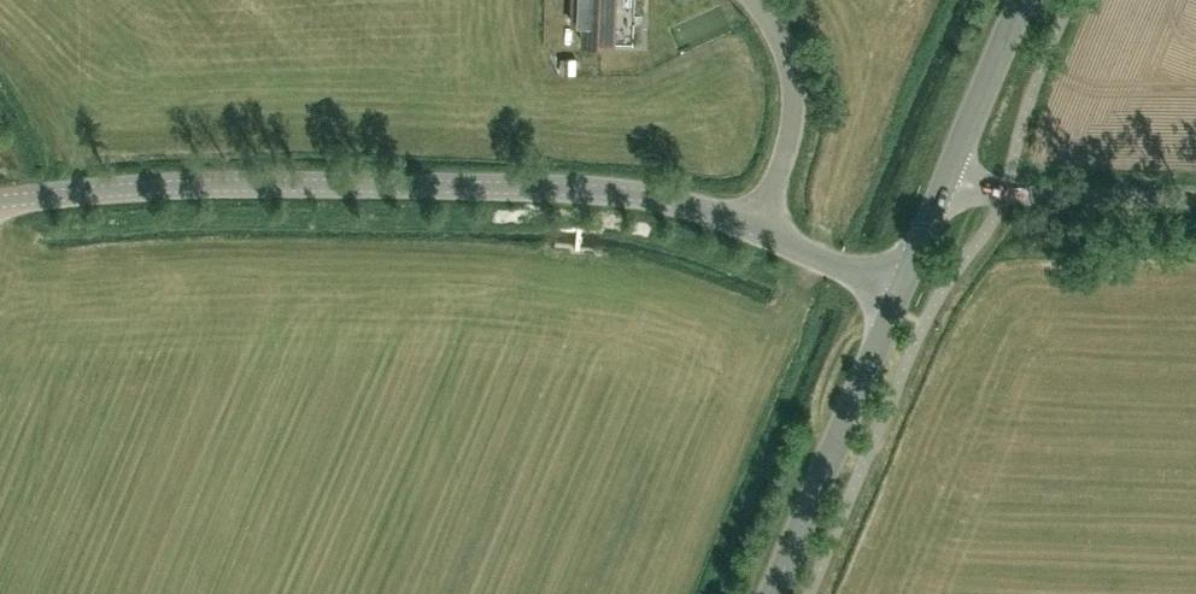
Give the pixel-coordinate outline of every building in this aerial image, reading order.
[(616,0),(573,0),(572,23),(583,23),(583,42),(614,43),(616,0)] [(576,71),(576,56),(561,56),(560,71),(576,71)]
